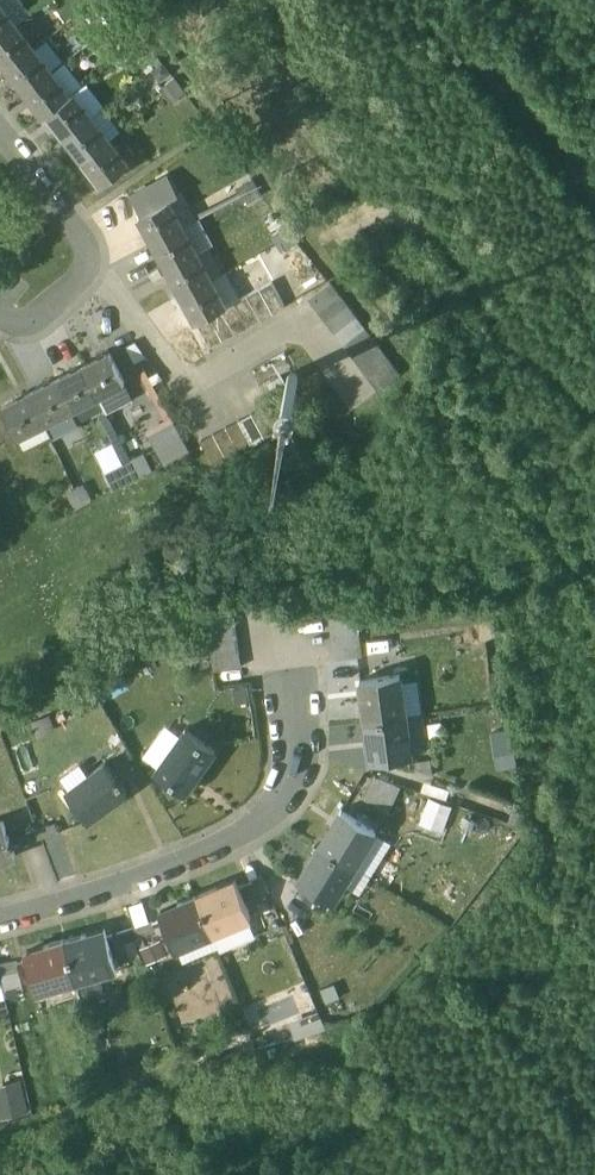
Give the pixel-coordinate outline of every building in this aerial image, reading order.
[(16,24),(0,3),(0,36),(16,24)] [(0,36),(0,57),(8,68),(34,47),(16,24),(0,36)] [(139,30),(129,37),(133,41),(127,45),(129,48),(144,37),(139,30)] [(144,37),(129,48),(132,52),(137,47),(140,52),(150,45),(144,37)] [(34,47),(8,68),(26,91),(52,71),(34,47)] [(70,95),(52,71),(26,91),(44,116),(48,113),(48,112),(70,95)] [(174,77),(165,84),(169,89),(163,93),(165,96),(180,85),(174,77)] [(180,85),(165,96),(168,99),(173,95),(177,99),(186,92),(180,85)] [(70,95),(48,112),(48,113),(66,136),(92,116),(74,92),(70,95)] [(92,116),(66,136),(84,160),(110,140),(92,116)] [(110,140),(84,160),(102,184),(128,164),(110,140)] [(252,178),(242,184),(245,188),(239,192),(241,195),(257,186),(252,178)] [(257,186),(241,195),(242,198),(249,195),(251,200),(261,194),(257,186)] [(168,199),(139,215),(154,242),(183,226),(168,199)] [(183,226),(154,242),(168,268),(197,252),(183,226)] [(288,226),(278,231),(281,236),(274,239),(276,243),(293,234),(288,226)] [(293,234),(276,243),(278,246),(285,242),(287,247),(297,242),(293,234)] [(197,252),(168,268),(182,294),(211,278),(197,252)] [(211,278),(182,294),(197,321),(222,307),(226,305),(211,278)] [(286,305),(272,280),(260,287),(273,312),(286,305)] [(330,281),(309,297),(317,309),(339,292),(330,281)] [(260,287),(247,294),(261,319),(273,312),(260,287)] [(339,292),(317,309),(326,320),(348,304),(339,292)] [(261,319),(247,294),(234,301),(248,326),(261,319)] [(226,305),(222,307),(235,332),(248,326),(234,301),(226,305)] [(348,304),(326,320),(335,332),(356,316),(348,304)] [(222,307),(209,314),(223,339),(235,332),(222,307)] [(209,314),(197,321),(210,346),(223,339),(209,314)] [(356,316),(335,332),(343,343),(365,327),(356,316)] [(365,327),(343,343),(352,355),(374,339),(365,327)] [(374,339),(352,355),(361,367),(382,350),(374,339)] [(382,350),(361,367),(369,378),(391,362),(382,350)] [(110,352),(83,365),(98,395),(125,381),(110,352)] [(391,362),(369,378),(378,390),(400,373),(391,362)] [(83,365),(56,378),(71,408),(98,395),(83,365)] [(280,375),(269,381),(273,390),(285,384),(280,375)] [(56,378),(30,391),(44,421),(71,408),(56,378)] [(30,391),(2,405),(17,434),(44,421),(30,391)] [(264,406),(252,412),(265,437),(277,431),(264,406)] [(265,437),(252,412),(239,419),(252,444),(265,437)] [(252,444),(239,419),(226,426),(240,451),(252,444)] [(189,451),(175,421),(150,434),(165,463),(189,451)] [(226,426),(214,432),(227,458),(240,451),(226,426)] [(214,432),(201,439),(214,464),(227,458),(214,432)] [(143,461),(138,463),(135,457),(132,458),(140,475),(148,471),(143,461)] [(140,475),(132,458),(128,460),(131,466),(127,469),(132,479),(140,475)] [(87,488),(82,491),(79,485),(76,486),(84,503),(92,499),(87,488)] [(84,503),(76,486),(72,488),(75,494),(70,497),(75,507),(84,503)] [(233,609),(206,612),(208,626),(235,623),(233,609)] [(356,612),(329,616),(331,630),(358,626),(356,612)] [(235,623),(208,626),(210,641),(237,637),(235,623)] [(237,637),(210,641),(212,655),(239,651),(237,637)] [(239,651),(212,655),(214,669),(242,666),(239,651)] [(400,674),(360,679),(365,720),(406,714),(400,674)] [(406,714),(365,720),(371,760),(412,755),(406,714)] [(215,750),(185,729),(157,769),(186,790),(215,750)] [(106,760),(67,789),(88,818),(128,790),(121,780),(123,779),(120,775),(118,776),(106,760)] [(362,799),(390,810),(401,784),(373,772),(362,799)] [(444,829),(454,803),(429,794),(419,820),(444,829)] [(376,830),(341,809),(320,844),(354,866),(376,830)] [(0,821),(0,860),(16,854),(12,843),(14,842),(12,837),(10,838),(3,819),(0,821)] [(49,823),(38,827),(41,836),(59,830),(57,826),(50,828),(49,823)] [(38,827),(27,831),(29,836),(22,839),(24,843),(41,836),(38,827)] [(354,866),(320,844),(298,879),(333,900),(354,866)] [(270,893),(262,875),(258,877),(262,885),(257,887),(261,896),(270,893)] [(236,879),(197,895),(213,933),(251,917),(236,879)] [(213,933),(197,895),(159,910),(175,948),(213,933)] [(152,921),(135,926),(138,935),(148,932),(146,927),(153,925),(152,921)] [(135,926),(118,932),(119,936),(126,934),(127,939),(138,935),(135,926)] [(105,928),(66,939),(76,979),(116,968),(105,928)] [(66,939),(26,950),(37,990),(76,979),(66,939)] [(147,961),(167,954),(161,940),(142,947),(147,961)] [(0,963),(0,965),(1,972),(12,970),(11,965),(18,964),(17,959),(0,963)] [(288,1020),(296,1039),(326,1026),(318,1007),(288,1020)] [(30,1109),(25,1076),(0,1080),(0,1114),(30,1109)]
